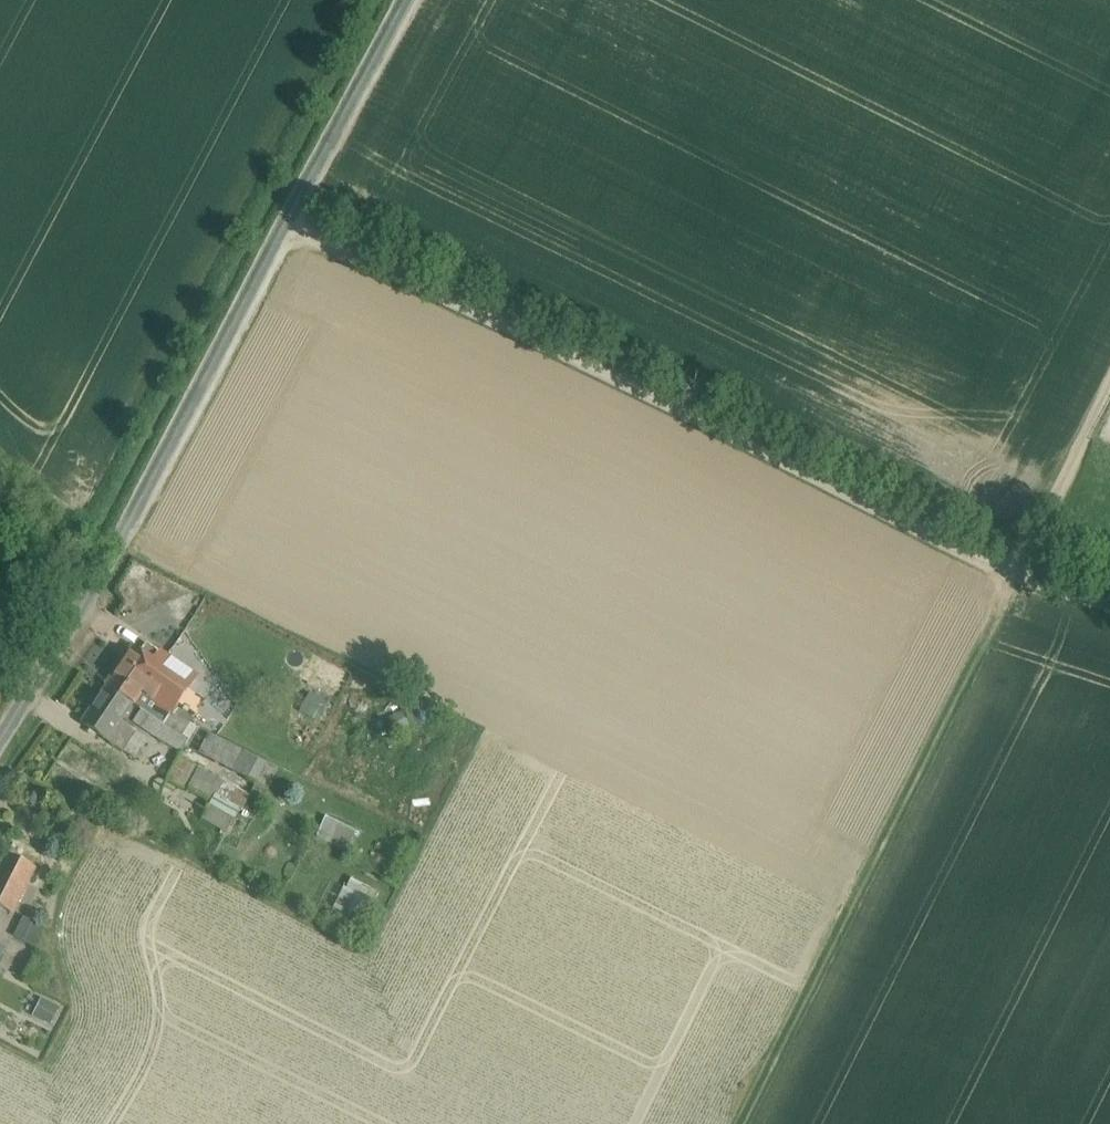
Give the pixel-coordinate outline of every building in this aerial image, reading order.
[(196,677),(147,644),(140,654),(131,649),(106,686),(107,687),(133,705),(133,704),(164,725),(196,677)] [(107,687),(82,723),(123,751),(136,732),(122,723),(133,705),(107,687)] [(197,728),(173,714),(165,727),(142,711),(135,723),(156,737),(183,752),(197,728)] [(208,733),(198,751),(248,777),(258,758),(208,733)] [(203,816),(225,829),(245,794),(179,756),(167,776),(211,801),(203,816)] [(318,836),(350,849),(358,829),(326,816),(318,836)] [(16,839),(9,855),(35,868),(43,853),(16,839)] [(0,871),(0,907),(12,913),(35,868),(9,855),(0,871)] [(333,907),(362,921),(377,890),(348,876),(333,907)] [(43,927),(24,918),(15,937),(34,946),(43,927)] [(34,1014),(51,1024),(61,1007),(44,997),(34,1014)]
